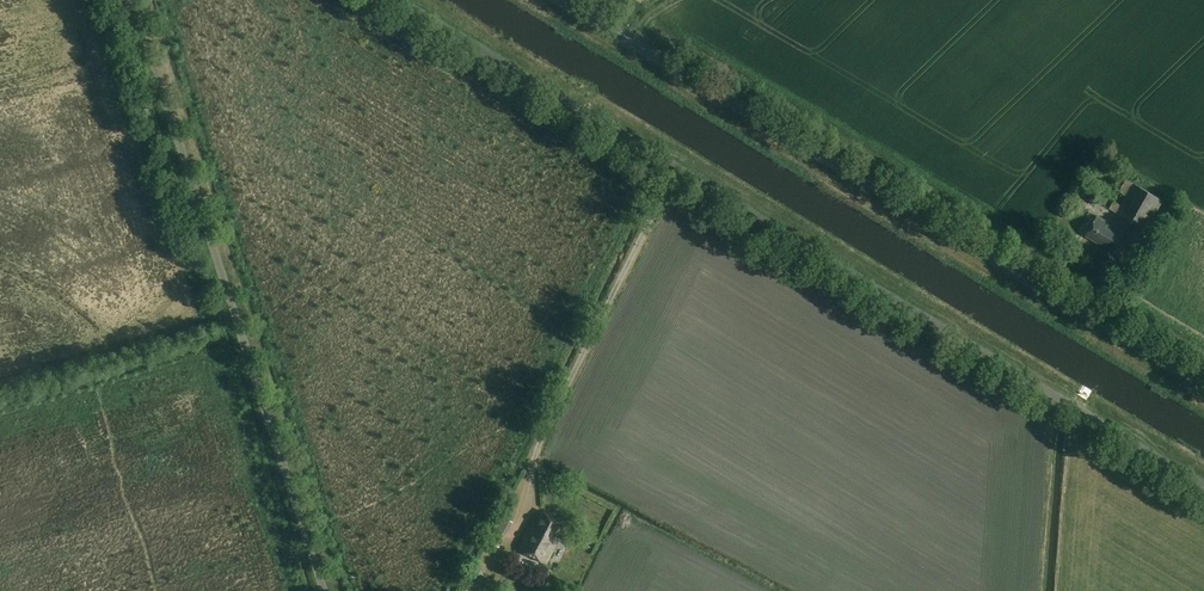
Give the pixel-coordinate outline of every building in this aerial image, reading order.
[(1164,201),(1128,180),(1111,208),(1147,229),(1164,201)] [(1109,192),(1101,187),(1094,200),(1102,204),(1109,192)] [(1108,222),(1097,216),(1085,236),(1099,244),(1097,246),(1112,255),(1125,232),(1108,222)] [(564,523),(543,512),(536,526),(532,524),(519,551),(546,564),(559,538),(557,537),(564,523)] [(477,571),(467,590),(469,590),(478,590),(486,576),(477,571)]
